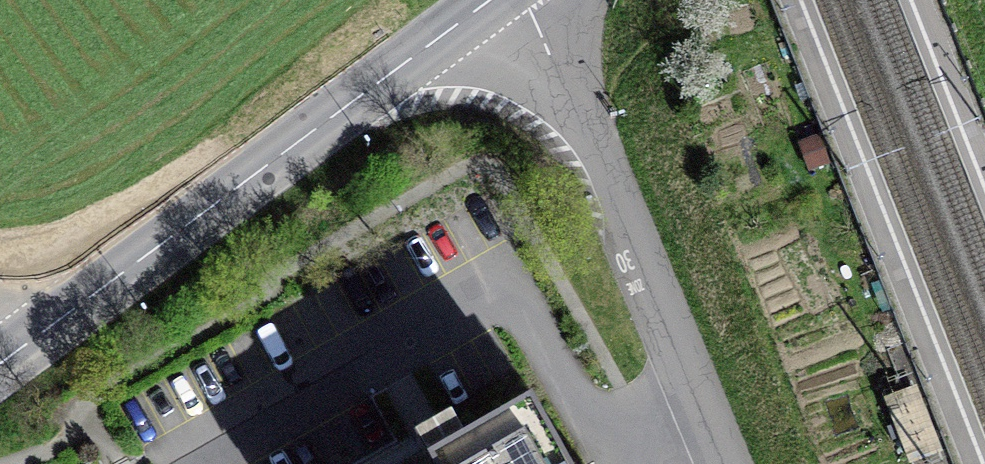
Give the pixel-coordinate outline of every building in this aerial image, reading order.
[(910,462),(939,451),(915,388),(885,400),(910,462)] [(530,410),(436,463),(560,463),(530,410)]
